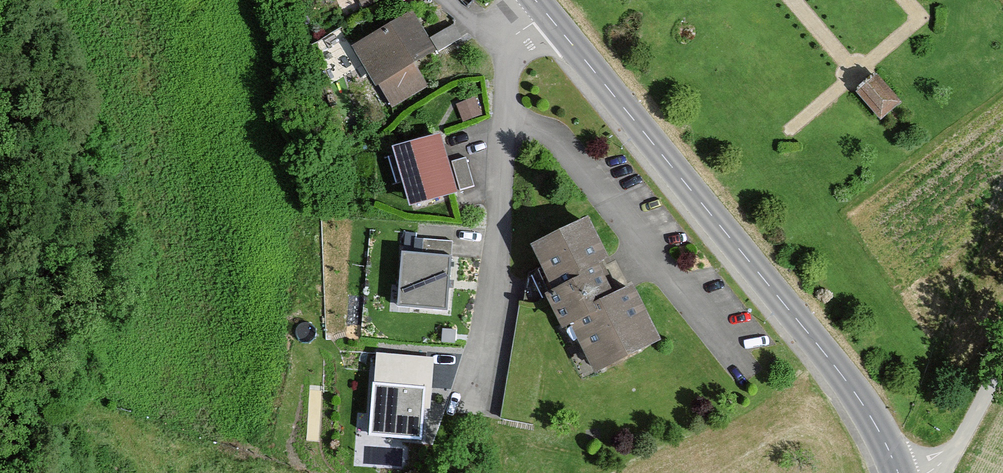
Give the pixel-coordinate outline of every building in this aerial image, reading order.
[(414,62),(436,50),(413,12),(354,48),(391,109),(429,86),(414,62)] [(886,116),(905,95),(877,69),(857,90),(886,116)] [(442,135),(398,148),(413,208),(462,194),(442,135)] [(461,184),(474,181),(468,154),(455,156),(461,184)] [(598,220),(535,250),(594,375),(658,345),(598,220)] [(456,252),(399,244),(398,309),(457,314),(456,252)] [(429,408),(434,357),(374,351),(366,432),(421,438),(424,408),(429,408)]
